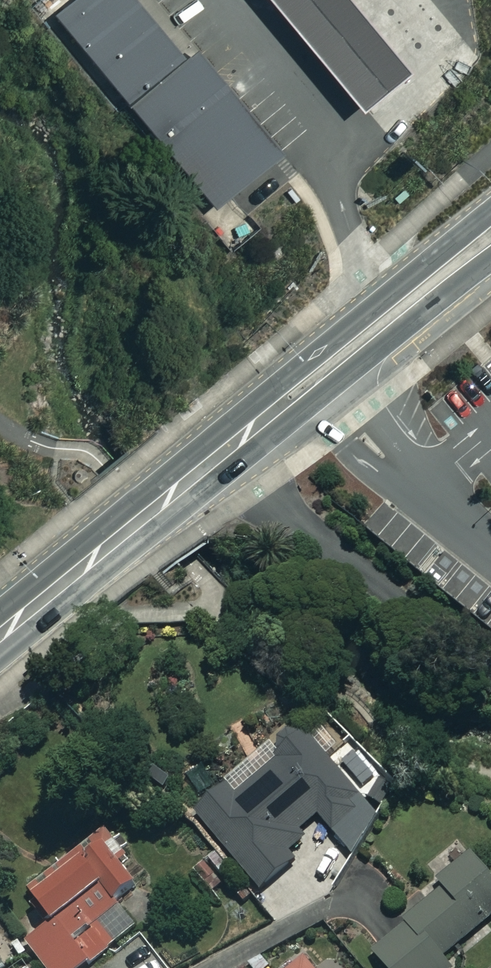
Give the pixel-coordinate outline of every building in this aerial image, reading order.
[(175,50),(134,0),(63,0),(50,10),(208,201),(274,147),(186,41),(175,50)] [(346,0),(267,0),(352,102),(398,63),(346,0)] [(381,819),(299,725),(271,749),(277,756),(233,795),(223,783),(192,810),(222,845),(206,858),(245,902),(294,859),(285,848),(302,834),(299,829),(317,814),(347,849),(381,819)] [(137,889),(101,838),(29,889),(51,921),(25,940),(45,967),(80,967),(113,945),(95,919),(137,889)] [(468,853),(439,878),(442,882),(367,946),(386,967),(451,967),(441,956),(490,914),(490,880),(468,853)] [(301,956),(286,967),(311,967),(301,956)]
